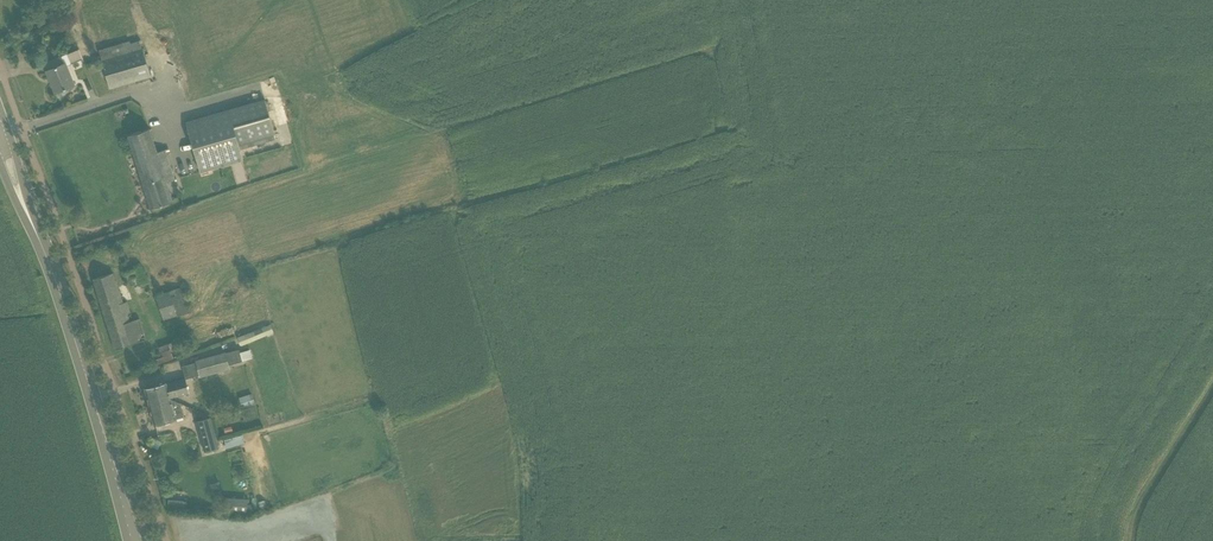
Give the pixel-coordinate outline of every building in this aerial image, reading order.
[(98,50),(109,89),(150,77),(140,41),(131,43),(130,40),(98,50)] [(46,71),(55,93),(74,85),(70,74),(66,66),(83,59),(79,49),(61,56),(56,59),(45,63),(48,70),(46,71)] [(186,122),(199,171),(242,159),(238,142),(274,132),(265,100),(186,122)] [(128,136),(143,183),(164,176),(161,165),(169,162),(165,150),(157,152),(149,129),(128,136)] [(143,183),(151,208),(173,201),(167,183),(175,180),(169,162),(161,165),(164,176),(143,183)] [(93,279),(115,349),(146,340),(140,318),(127,322),(125,315),(131,314),(127,302),(124,303),(123,300),(121,301),(117,289),(118,288),(113,273),(93,279)] [(174,290),(155,296),(163,320),(182,314),(174,290)] [(258,329),(237,337),(240,346),(262,337),(265,336),(273,332),(270,324),(261,328),(258,329)] [(155,365),(177,356),(172,341),(149,350),(155,365)] [(196,361),(200,377),(230,369),(228,365),(242,361),(239,349),(196,361)] [(145,389),(149,404),(169,399),(189,393),(185,378),(145,389)] [(251,394),(244,397),(247,407),(255,405),(251,394)] [(149,404),(154,424),(183,417),(180,404),(169,399),(149,404)] [(196,422),(204,451),(218,448),(210,418),(196,422)] [(231,426),(224,428),(225,435),(233,433),(231,426)] [(238,436),(224,440),(226,447),(240,444),(238,436)] [(246,512),(246,498),(227,498),(227,512),(246,512)]
